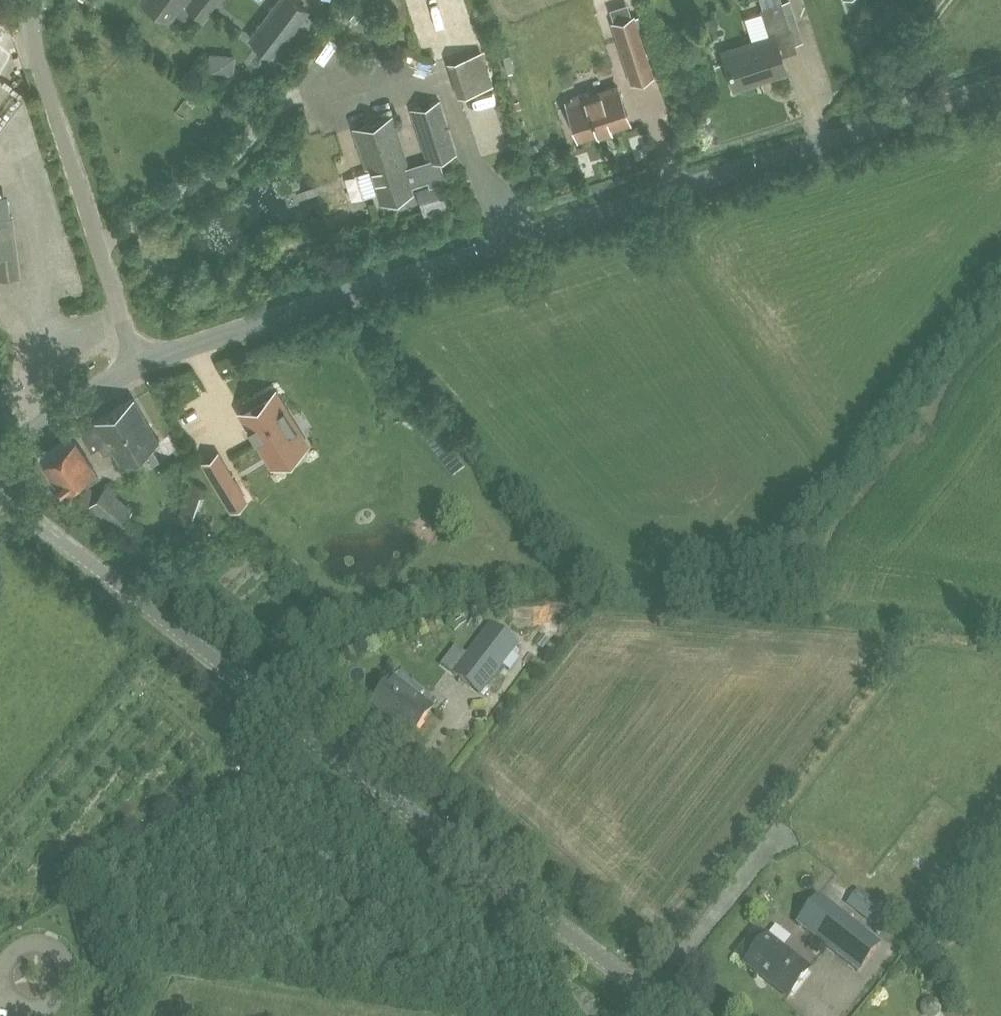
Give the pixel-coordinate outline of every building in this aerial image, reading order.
[(169,20),(182,2),(203,18),(216,0),(142,0),(169,20)] [(250,37),(273,54),(307,9),(294,0),(279,0),(250,37)] [(786,71),(780,52),(775,34),(792,29),(783,1),(761,8),(770,36),(742,45),(723,51),(734,87),(786,71)] [(305,12),(292,30),(302,38),(315,20),(305,12)] [(614,22),(627,62),(645,56),(632,16),(614,22)] [(490,66),(456,76),(461,94),(496,84),(490,66)] [(567,102),(578,138),(628,121),(617,85),(586,95),(586,93),(573,97),(574,99),(567,102)] [(410,184),(430,178),(431,183),(445,179),(438,158),(456,153),(440,100),(411,109),(428,159),(409,166),(393,115),(353,128),(366,167),(370,166),(382,202),(412,192),(413,192),(410,184)] [(0,203),(0,269),(8,276),(19,274),(12,216),(2,217),(0,203)] [(267,455),(296,437),(287,421),(291,419),(274,392),(241,412),(267,455)] [(159,460),(150,444),(158,439),(133,399),(84,428),(85,433),(90,442),(98,437),(106,450),(113,446),(121,461),(141,449),(150,465),(159,460)] [(94,466),(75,438),(42,461),(62,488),(79,476),(85,486),(99,476),(92,467),(94,466)] [(166,480),(168,484),(177,479),(181,476),(172,461),(165,465),(159,469),(166,480)] [(229,471),(214,480),(231,509),(246,500),(229,471)] [(177,519),(194,525),(208,487),(190,481),(177,519)] [(106,486),(89,504),(116,528),(133,510),(106,486)] [(169,554),(181,558),(190,533),(178,528),(169,554)] [(491,625),(453,674),(480,694),(517,645),(491,625)] [(392,677),(372,704),(389,717),(391,715),(412,731),(410,733),(412,734),(432,708),(392,677)] [(890,915),(857,889),(845,905),(877,930),(890,915)] [(881,944),(819,896),(797,924),(859,972),(881,944)] [(810,969),(766,935),(744,963),(788,997),(810,969)]
